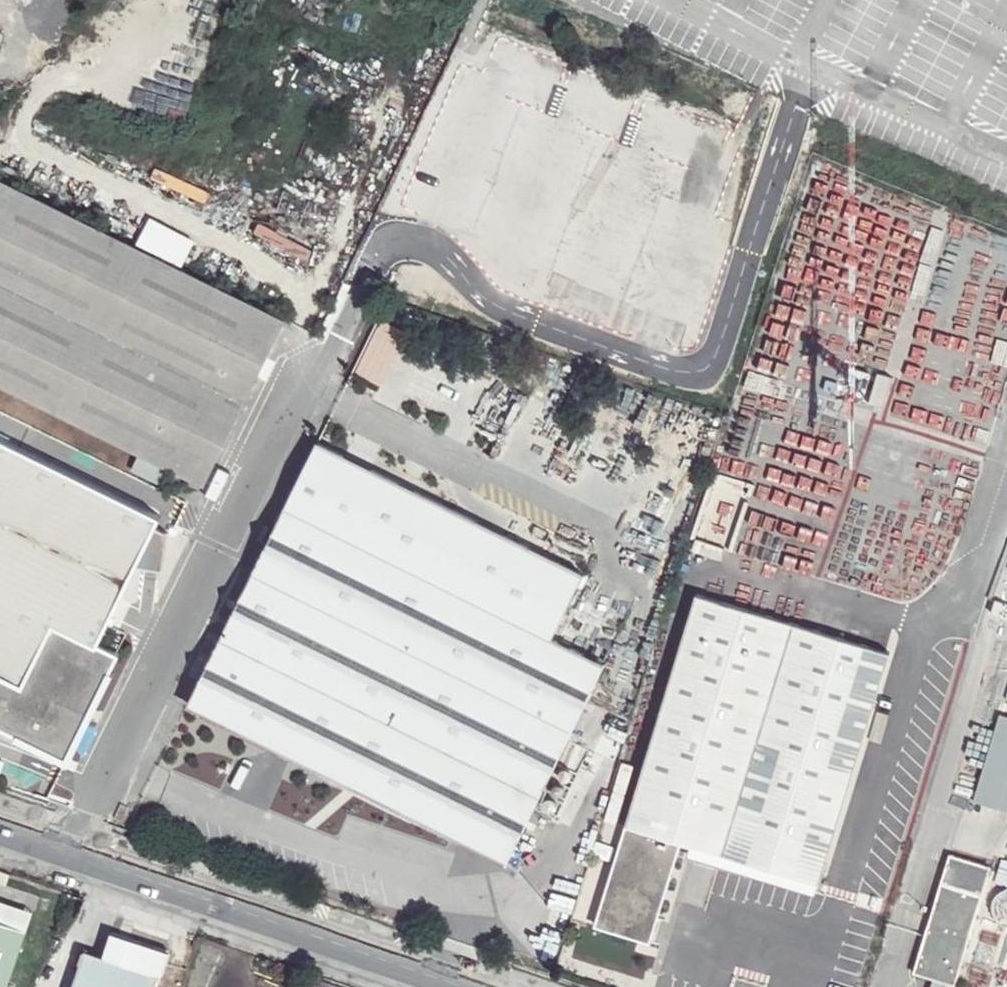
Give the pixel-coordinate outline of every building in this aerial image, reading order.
[(0,177),(0,380),(203,483),(285,319),(0,177)] [(75,754),(125,654),(101,644),(166,518),(0,436),(0,719),(75,754)] [(584,566),(319,436),(251,571),(188,701),(506,859),(605,657),(554,634),(584,566)] [(816,893),(870,724),(894,647),(701,584),(624,818),(629,820),(595,922),(649,939),(683,842),(698,859),(748,873),(816,893)] [(999,714),(974,801),(1006,811),(1006,716),(999,714)] [(990,867),(950,854),(914,973),(955,985),(990,867)] [(0,899),(0,986),(6,986),(33,909),(0,899)] [(111,930),(100,954),(87,945),(72,986),(159,986),(173,950),(111,930)]
